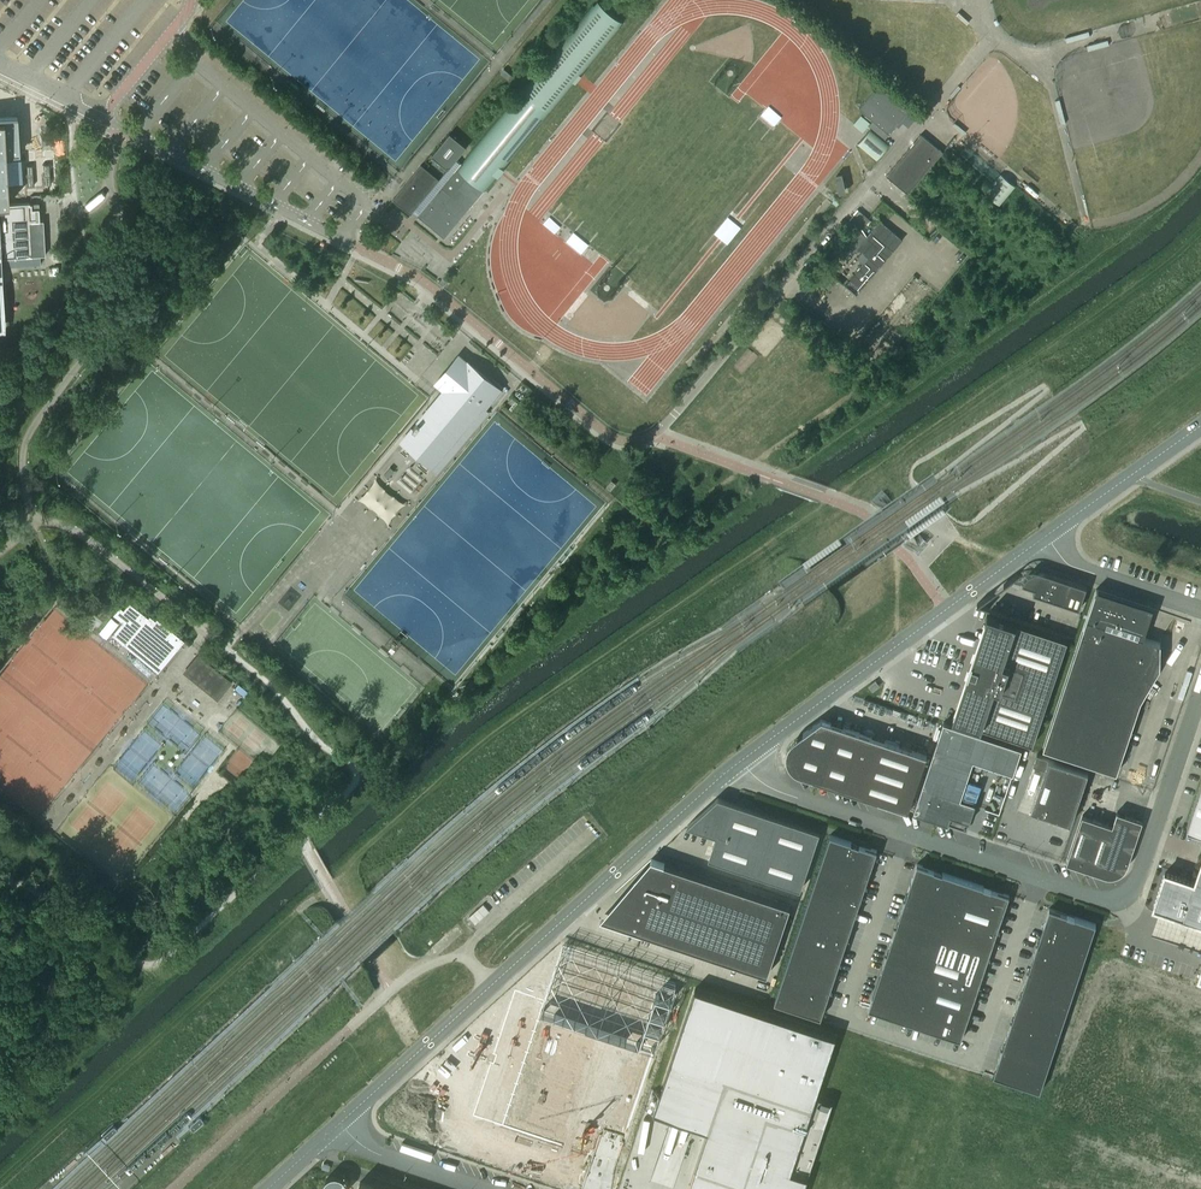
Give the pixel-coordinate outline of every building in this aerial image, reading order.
[(440,179),(413,212),(417,215),(428,224),(430,222),(443,233),(481,187),(485,191),(486,191),(498,176),(504,169),(551,112),(575,82),(581,74),(620,27),(615,22),(619,18),(601,4),(598,8),(592,3),(588,8),(523,88),(472,150),(461,163),(456,159),(467,146),(457,138),(450,132),(432,155),(448,168),(439,179),(440,179)] [(885,139),(909,110),(879,85),(859,109),(873,121),(869,125),(885,139)] [(45,256),(43,221),(39,221),(38,203),(28,204),(23,117),(0,118),(0,258),(45,256)] [(886,175),(908,193),(943,152),(921,134),(886,175)] [(439,179),(421,164),(393,199),(411,214),(413,212),(440,179),(439,179)] [(857,294),(903,239),(881,220),(858,248),(869,257),(845,285),(857,294)] [(445,394),(408,438),(438,463),(509,377),(479,353),(468,367),(459,360),(437,386),(445,394)] [(616,483),(612,480),(606,486),(611,490),(616,483)] [(1044,572),(1038,571),(1023,581),(1022,583),(1026,585),(1025,587),(1031,589),(1032,587),(1035,588),(1033,593),(1079,608),(1087,586),(1044,572)] [(1098,590),(1096,589),(1042,747),(1117,772),(1141,700),(1153,679),(1143,673),(1160,643),(1144,637),(1147,626),(1151,614),(1152,611),(1097,593),(1098,590)] [(183,640),(171,630),(156,618),(155,620),(149,615),(147,617),(129,602),(123,609),(119,606),(112,614),(122,622),(106,641),(107,641),(113,634),(124,644),(134,633),(137,635),(131,643),(157,664),(173,645),(177,648),(183,640)] [(954,711),(952,717),(1033,744),(1068,639),(987,613),(985,619),(998,623),(986,657),(979,655),(977,660),(973,659),(972,658),(969,670),(968,672),(969,672),(973,673),(971,679),(978,681),(966,715),(954,711)] [(228,683),(196,657),(186,671),(223,702),(236,686),(229,681),(228,683)] [(791,754),(791,755),(791,756),(791,757),(792,758),(792,759),(792,760),(792,761),(793,761),(793,762),(794,763),(794,764),(795,764),(795,765),(796,766),(797,766),(797,767),(798,768),(799,768),(800,768),(800,769),(801,769),(813,773),(811,777),(909,810),(908,810),(927,754),(822,719),(803,733),(806,737),(797,743),(796,744),(795,745),(794,746),(794,747),(793,748),(792,749),(792,750),(792,751),(792,752),(791,753),(791,754)] [(944,722),(914,812),(967,830),(976,803),(961,798),(973,760),(1014,773),(1022,748),(944,722)] [(1033,764),(1044,768),(1031,809),(1071,822),(1088,771),(1037,754),(1033,764)] [(1187,825),(1200,830),(1200,782),(1187,825)] [(820,831),(718,797),(687,826),(716,835),(708,858),(801,889),(820,831)] [(1082,815),(1066,862),(1104,875),(1107,876),(1111,876),(1115,875),(1118,874),(1121,872),(1124,870),(1126,867),(1128,864),(1140,828),(1133,825),(1135,817),(1117,811),(1113,825),(1082,815)] [(830,834),(774,1002),(821,1017),(877,850),(830,834)] [(652,860),(607,920),(642,932),(768,974),(791,906),(665,864),(652,860)] [(1195,882),(1165,872),(1153,907),(1157,908),(1200,923),(1200,863),(1195,882)] [(1009,894),(917,864),(868,1009),(961,1039),(1009,894)] [(1096,923),(1090,921),(1049,908),(993,1075),(1040,1091),(1096,923)] [(469,1066),(436,1095),(472,1132),(493,1112),(493,1105),(625,1147),(680,986),(560,949),(552,976),(537,972),(524,1013),(490,1002),(469,1066)] [(654,1111),(708,1129),(690,1184),(706,1188),(804,1188),(833,1101),(816,1095),(836,1036),(695,988),(660,1092),(654,1111)]
